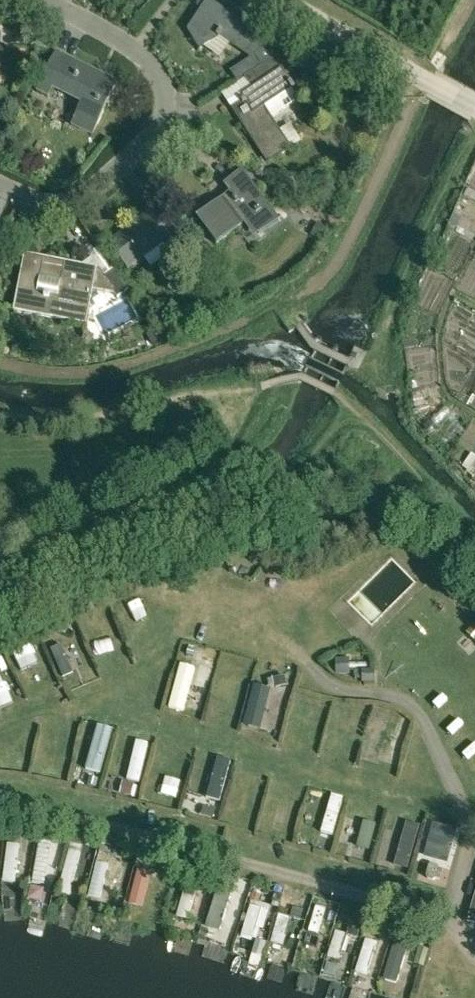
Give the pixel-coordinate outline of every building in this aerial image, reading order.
[(258,69),(280,55),(272,42),(208,0),(207,0),(205,2),(203,6),(187,30),(200,50),(205,47),(220,38),(230,44),(232,45),(250,58),(258,69)] [(55,54),(37,91),(49,97),(55,84),(84,98),(72,123),(94,133),(117,85),(55,54)] [(298,100),(291,88),(293,86),(281,69),(288,64),(281,54),(280,55),(258,69),(253,72),(260,82),(241,95),(244,100),(231,108),(268,164),(301,142),(289,124),(280,130),(271,117),(298,100)] [(280,221),(242,170),(223,184),(232,196),(210,213),(207,209),(196,217),(216,244),(248,220),(258,234),(280,221)] [(170,237),(152,212),(110,243),(128,268),(170,237)] [(311,235),(323,241),(329,230),(316,224),(311,235)] [(93,289),(94,289),(114,293),(118,298),(129,290),(115,270),(103,278),(98,270),(98,268),(85,265),(25,254),(14,310),(86,324),(93,289)] [(147,334),(153,345),(159,342),(162,340),(155,329),(147,334)] [(454,589),(448,595),(456,603),(462,598),(454,589)] [(467,632),(474,641),(474,625),(467,632)] [(189,647),(187,654),(194,656),(196,649),(189,647)] [(336,659),(336,674),(350,673),(349,659),(337,659),(336,659)] [(374,682),(374,671),(363,671),(363,682),(374,682)] [(288,686),(286,676),(274,678),(274,679),(276,688),(282,687),(287,686),(288,686)] [(134,783),(124,781),(121,793),(131,795),(134,783)] [(13,836),(22,838),(23,828),(12,827),(10,826),(10,828),(9,836),(13,836)] [(46,827),(43,838),(57,842),(59,830),(46,827)] [(437,843),(447,846),(449,844),(451,839),(449,836),(440,833),(437,835),(436,840),(437,843)] [(71,843),(83,846),(85,837),(74,834),(73,836),(71,843)] [(110,854),(113,839),(106,838),(103,837),(100,851),(110,854)] [(433,858),(443,861),(445,859),(447,854),(445,851),(436,849),(433,850),(432,856),(433,858)] [(189,873),(195,875),(199,864),(194,862),(188,860),(184,872),(189,873)] [(439,868),(437,865),(432,864),(429,865),(426,876),(427,879),(433,880),(436,879),(439,868)] [(213,885),(231,890),(232,886),(234,883),(226,880),(224,879),(225,876),(222,876),(217,874),(216,876),(213,885)] [(262,894),(254,892),(252,899),(260,902),(262,894)] [(301,920),(304,910),(299,909),(294,907),(291,918),(296,919),(301,920)] [(347,935),(358,938),(360,934),(361,930),(357,929),(349,927),(348,931),(347,935)] [(370,935),(379,937),(380,929),(372,927),(370,935)] [(257,939),(253,954),(263,957),(263,955),(267,942),(257,939)]
